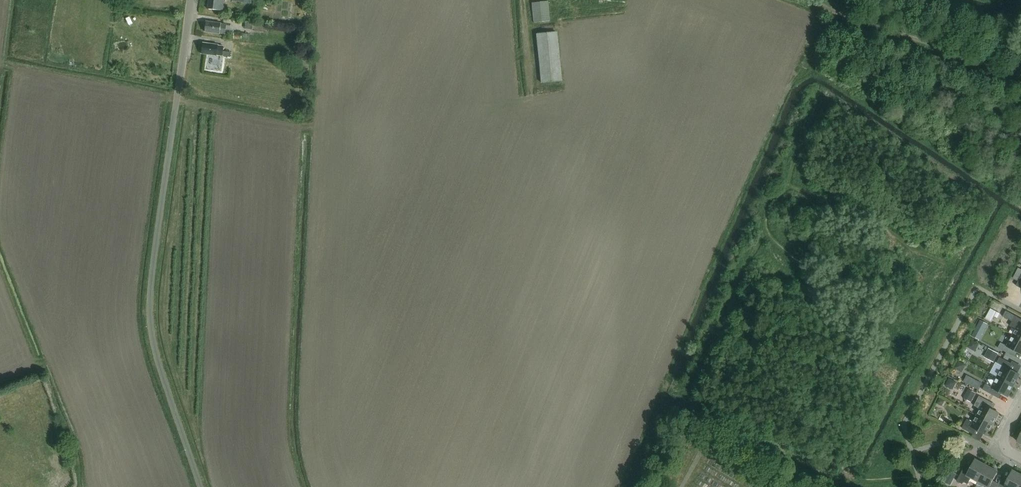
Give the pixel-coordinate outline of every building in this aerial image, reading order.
[(158,8),(173,9),(173,0),(158,0),(158,8)] [(224,2),(225,0),(209,0),(208,10),(223,12),(224,2)] [(534,22),(550,21),(548,1),(532,2),(534,22)] [(206,21),(204,31),(232,35),(233,33),(233,30),(226,29),(226,26),(226,24),(206,21)] [(541,83),(561,81),(557,32),(537,34),(541,83)] [(237,56),(237,52),(223,50),(224,45),(203,42),(202,52),(237,56)] [(294,64),(293,71),(300,72),(301,65),(294,64)] [(998,318),(1000,314),(991,309),(986,319),(992,322),(995,316),(998,318)] [(1020,339),(1020,319),(1007,311),(1004,317),(1013,322),(1010,326),(1017,329),(1014,335),(1020,339)] [(975,330),(972,336),(973,337),(980,340),(983,334),(976,331),(975,330)] [(1014,335),(1008,346),(1001,343),(999,348),(1010,354),(1012,349),(1020,353),(1020,339),(1014,335)] [(994,362),(998,353),(989,349),(984,358),(994,362)] [(998,377),(1014,385),(1020,374),(1009,368),(1011,363),(1000,357),(998,363),(1004,366),(998,377)] [(981,387),(984,381),(969,374),(966,381),(981,387)] [(954,388),(959,381),(953,377),(948,384),(954,388)] [(1008,396),(1014,385),(998,377),(992,388),(986,384),(983,390),(994,395),(997,390),(1008,396)] [(973,393),(967,389),(965,394),(971,398),(973,393)] [(978,415),(994,424),(1000,413),(988,407),(991,402),(980,396),(974,406),(981,410),(978,415)] [(33,410),(32,414),(45,418),(47,414),(33,410)] [(988,435),(994,424),(978,415),(974,422),(968,419),(963,428),(974,434),(976,429),(988,435)] [(979,481),(987,465),(976,460),(970,471),(964,468),(957,481),(963,484),(964,482),(968,484),(972,478),(979,481)] [(998,486),(992,483),(998,471),(987,465),(979,481),(985,485),(984,486),(997,486),(998,486)] [(1020,483),(1020,475),(1013,470),(1007,482),(1001,478),(998,486),(997,486),(1019,486),(1020,483)]
